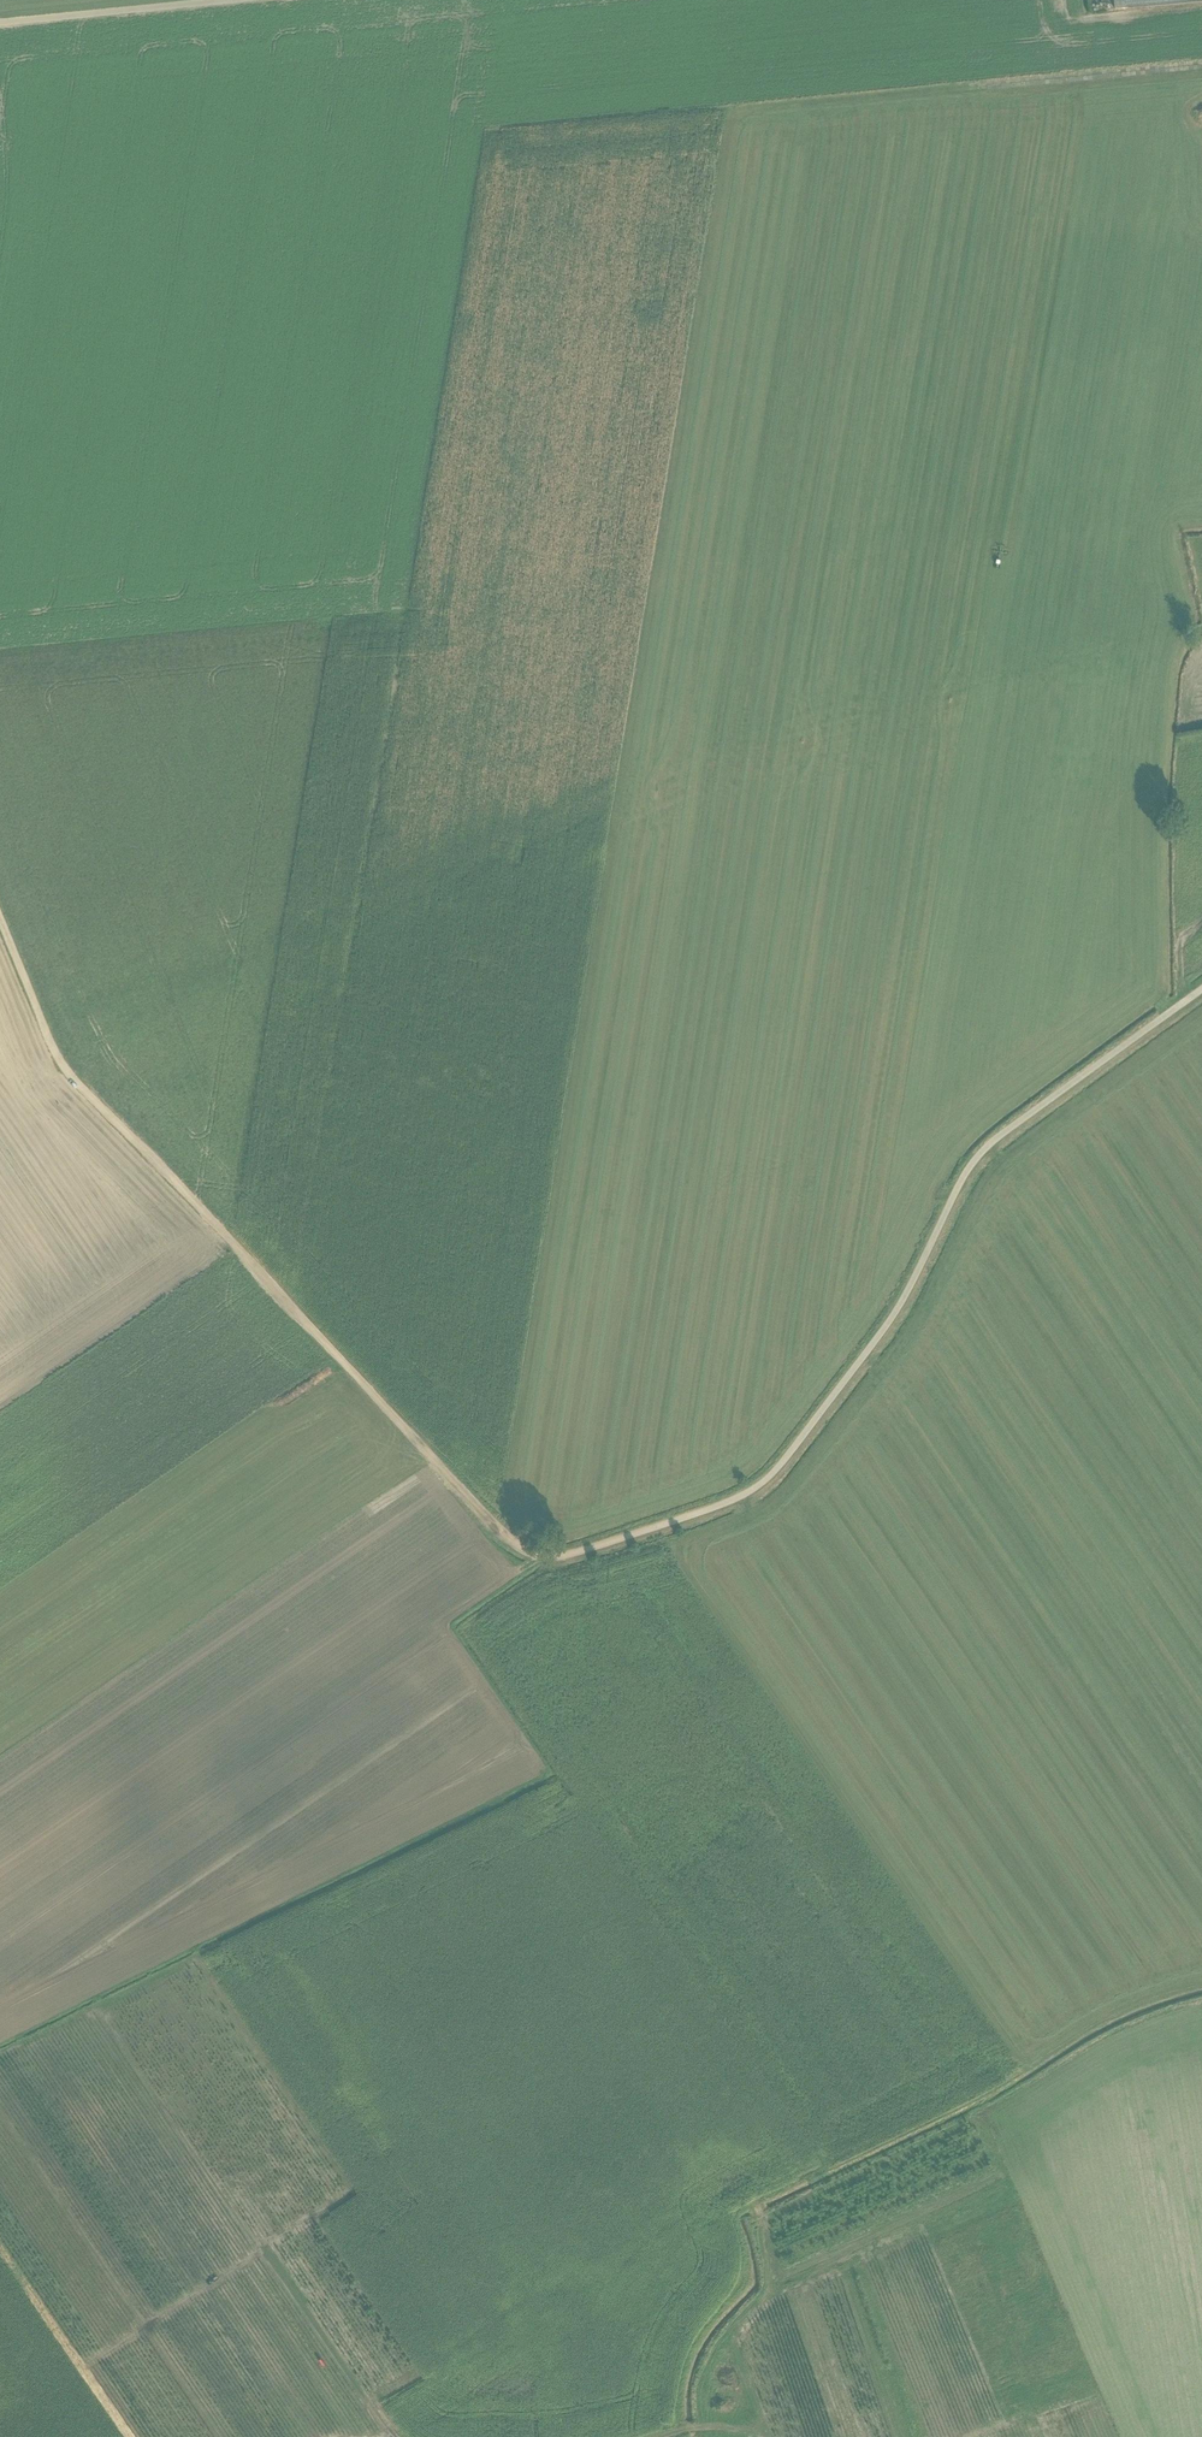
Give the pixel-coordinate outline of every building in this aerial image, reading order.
[(1115,10),(1201,2),(1201,0),(1114,0),(1115,10)]
